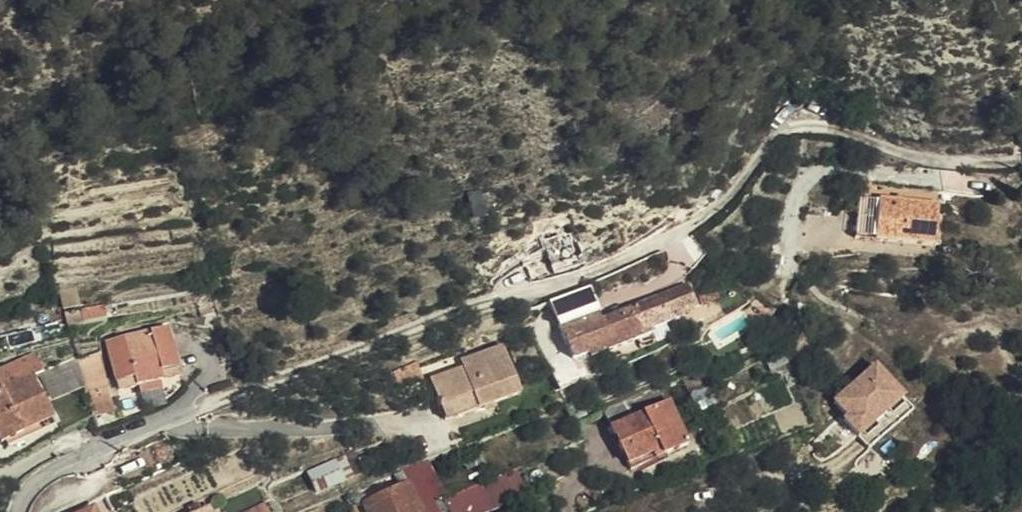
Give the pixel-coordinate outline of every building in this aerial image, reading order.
[(875,242),(880,199),(853,194),(847,238),(875,242)] [(875,242),(931,250),(937,207),(880,199),(875,242)] [(675,317),(695,310),(687,290),(632,312),(633,318),(595,332),(589,315),(557,325),(569,361),(602,349),(604,354),(650,339),(648,334),(678,325),(677,322),(675,317)] [(712,295),(697,300),(701,312),(716,307),(712,295)] [(696,314),(695,310),(675,317),(677,322),(696,314)] [(162,329),(96,340),(104,388),(168,377),(162,329)] [(0,358),(0,438),(47,414),(26,374),(37,368),(26,345),(0,358)] [(494,352),(459,363),(462,371),(451,374),(420,384),(431,426),(511,404),(494,352)] [(79,358),(41,369),(49,397),(87,387),(79,358)] [(462,371),(459,363),(450,366),(451,374),(462,371)] [(408,367),(387,370),(390,388),(411,385),(408,367)] [(872,369),(829,403),(842,419),(839,422),(862,452),(909,414),(872,369)] [(669,393),(601,417),(624,474),(690,451),(669,393)] [(357,452),(337,460),(346,479),(365,470),(357,452)] [(346,479),(337,460),(313,472),(321,491),(346,479)] [(396,489),(407,511),(433,497),(421,476),(396,489)] [(407,511),(396,489),(357,508),(360,511),(408,511),(407,511)] [(95,502),(75,511),(100,511),(95,502)]
